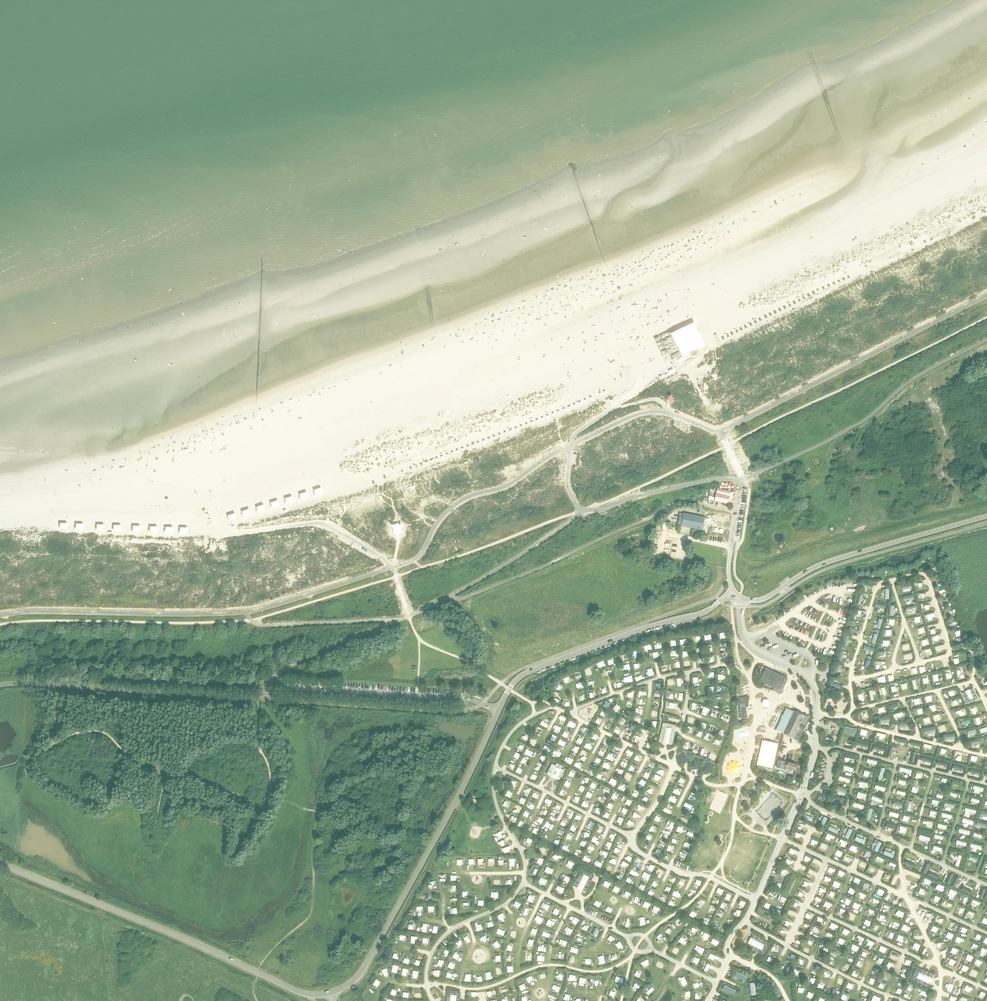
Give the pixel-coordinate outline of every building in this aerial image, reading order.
[(676,339),(675,340),(676,341),(676,342),(677,344),(678,343),(680,345),(678,346),(682,355),(689,352),(692,350),(692,351),(704,345),(694,325),(677,334),(676,334),(678,336),(675,338),(676,339)] [(728,503),(731,504),(733,493),(730,492),(718,489),(715,501),(728,504),(728,503)] [(703,524),(705,518),(680,513),(677,525),(702,529),(703,524)] [(394,533),(397,538),(402,532),(403,525),(398,523),(391,526),(394,533)] [(766,668),(759,681),(780,691),(786,677),(766,668)] [(965,692),(962,694),(966,704),(977,699),(973,689),(970,690),(970,691),(966,693),(965,692)] [(742,697),(738,698),(738,704),(739,704),(740,716),(739,716),(740,719),(747,718),(747,715),(746,716),(745,707),(748,707),(750,697),(742,698),(742,697)] [(776,730),(798,741),(807,724),(805,723),(807,717),(794,710),(793,712),(786,708),(776,730)] [(669,744),(672,744),(676,729),(676,726),(663,723),(659,741),(663,742),(666,728),(672,729),(669,744)] [(672,729),(666,728),(663,742),(666,743),(669,744),(672,729)] [(777,743),(762,740),(757,764),(772,767),(777,743)] [(689,761),(684,752),(679,756),(683,766),(689,761)] [(699,769),(701,760),(694,760),(692,770),(699,769)] [(801,764),(794,762),(793,763),(787,762),(785,762),(785,761),(779,760),(777,768),(785,770),(786,768),(796,771),(797,768),(799,768),(801,764)] [(558,763),(556,766),(553,765),(548,776),(552,778),(557,767),(562,769),(556,780),(560,782),(565,770),(564,770),(566,767),(558,763)] [(711,773),(712,764),(706,764),(703,774),(711,773)] [(562,769),(557,767),(552,778),(556,780),(562,769)] [(826,801),(829,789),(826,788),(824,794),(823,796),(819,795),(818,799),(826,801)] [(582,891),(586,892),(593,879),(594,875),(582,869),(573,886),(577,888),(584,875),(589,877),(582,891)] [(580,889),(582,891),(589,877),(584,875),(577,888),(580,889)] [(748,943),(747,947),(757,952),(764,956),(770,943),(765,941),(753,935),(751,938),(764,945),(761,950),(748,943)] [(761,950),(764,945),(751,938),(750,940),(748,943),(761,950)] [(916,967),(911,980),(928,987),(929,983),(917,978),(919,973),(932,978),(933,974),(916,967)] [(919,973),(917,978),(929,983),(932,978),(919,973)] [(461,992),(447,990),(445,1000),(449,1000),(450,995),(456,995),(455,1000),(459,1000),(461,992)]
